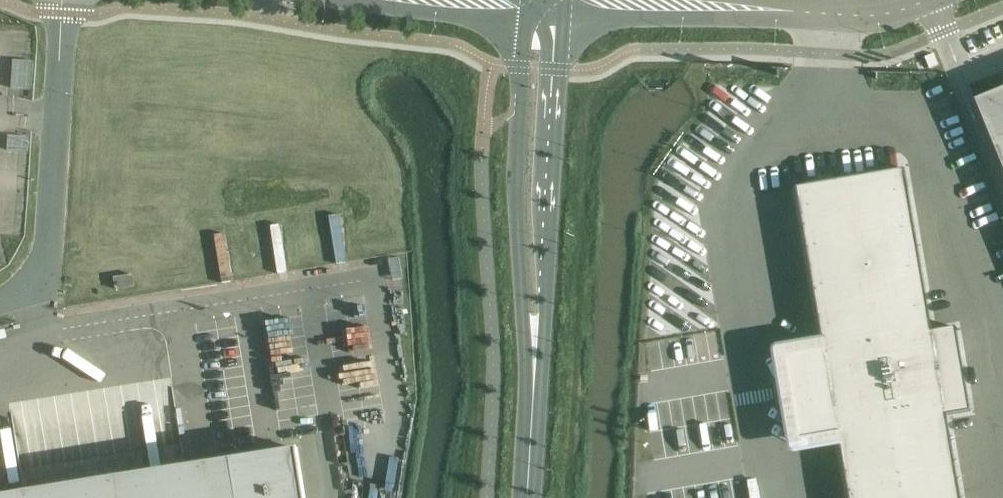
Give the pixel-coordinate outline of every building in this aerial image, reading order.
[(975,100),(1002,168),(1002,89),(975,100)] [(771,353),(787,448),(788,450),(788,451),(789,452),(790,453),(792,453),(793,454),(794,454),(841,446),(849,497),(960,497),(946,415),(969,411),(955,328),(931,332),(904,170),(797,188),(822,337),(778,345),(777,345),(775,346),(774,346),(773,347),(772,349),(772,350),(771,351),(771,353)] [(115,290),(134,286),(132,275),(113,278),(115,290)] [(297,448),(229,458),(229,459),(0,496),(0,497),(305,497),(297,448)]
